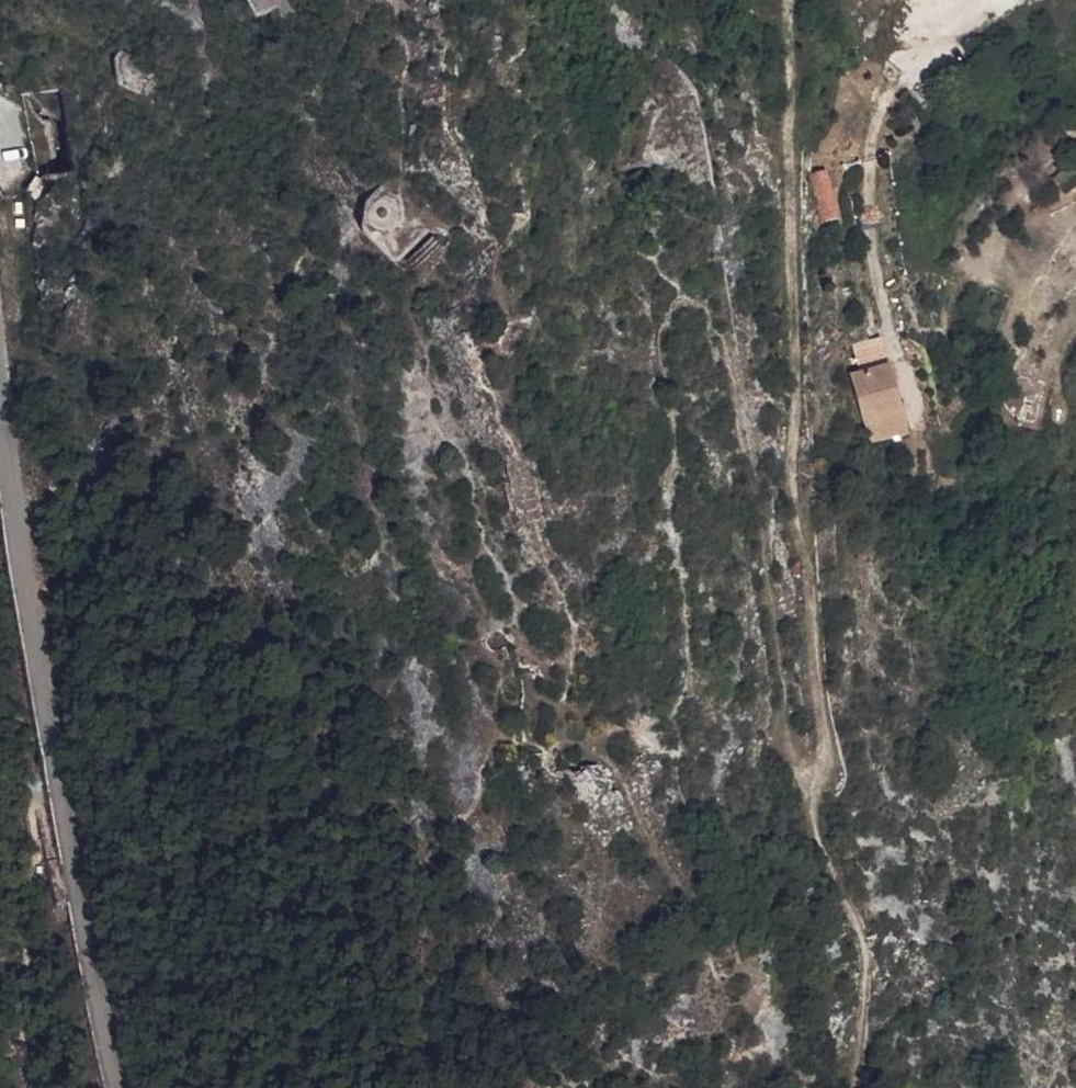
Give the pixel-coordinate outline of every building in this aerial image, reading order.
[(259,18),(287,2),(288,0),(246,0),(259,18)] [(164,25),(110,28),(115,78),(158,87),(164,25)] [(812,170),(817,219),(836,218),(832,168),(812,170)] [(36,175),(24,191),(39,203),(51,187),(36,175)] [(361,224),(393,233),(403,202),(371,193),(361,224)] [(884,339),(868,343),(873,369),(889,365),(884,339)] [(873,369),(868,343),(857,345),(862,371),(873,369)] [(852,373),(865,439),(902,432),(889,365),(873,369),(862,371),(852,373)]
